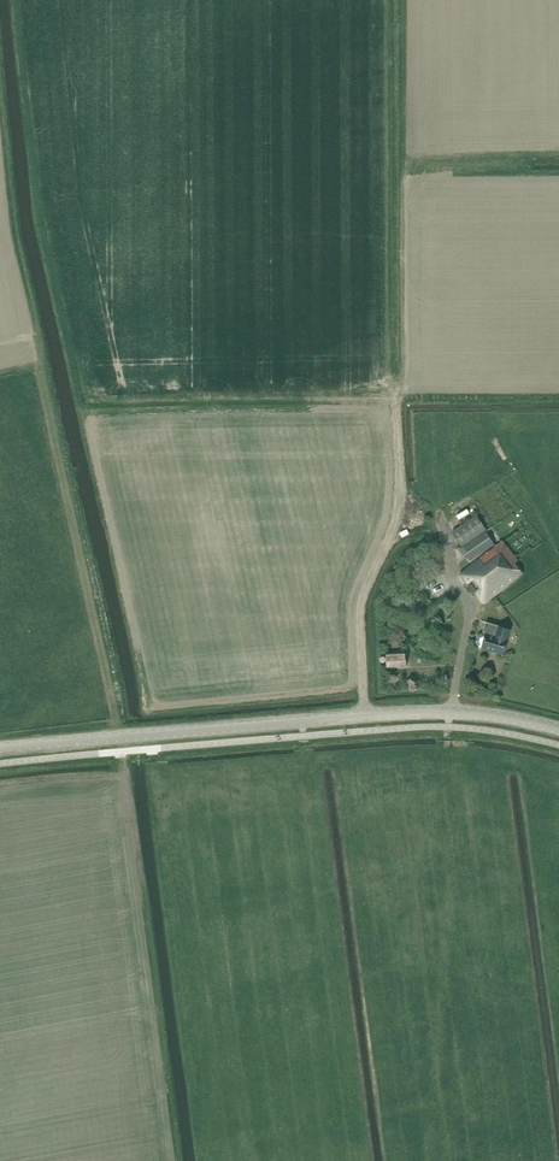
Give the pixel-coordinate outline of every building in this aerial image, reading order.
[(463,546),(487,530),(477,516),(453,532),(463,546)] [(486,531),(460,549),(469,562),(495,544),(486,531)] [(503,541),(460,574),(476,595),(477,595),(484,604),(523,574),(516,564),(519,562),(503,541)] [(504,655),(511,630),(490,624),(487,634),(484,633),(478,636),(476,642),(479,648),(482,648),(482,649),(504,655)] [(405,651),(387,652),(388,666),(407,664),(405,651)]
